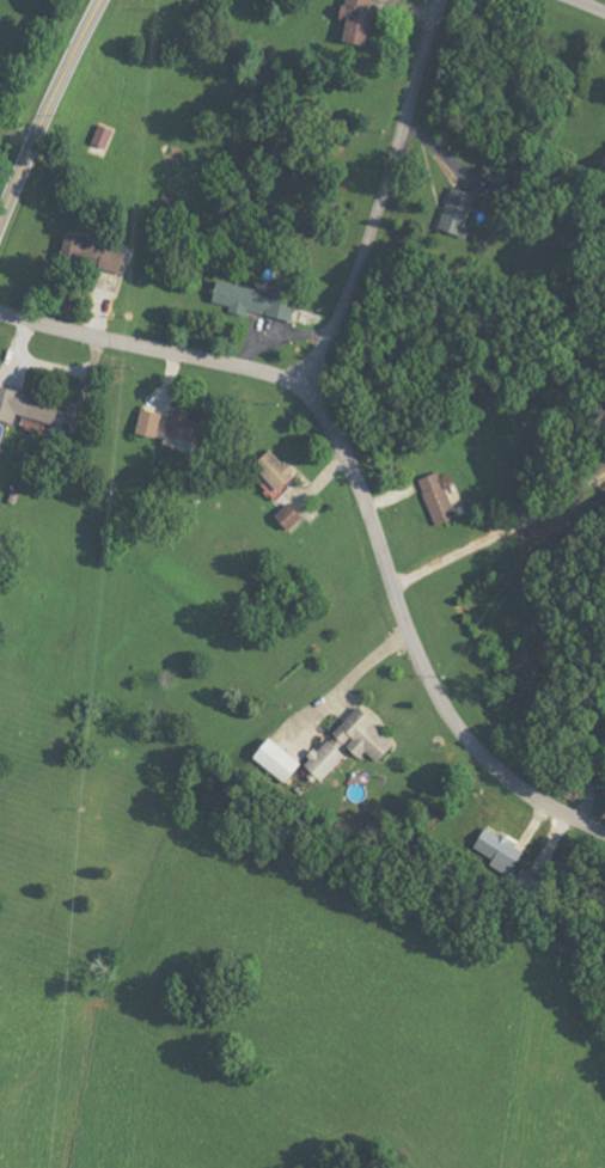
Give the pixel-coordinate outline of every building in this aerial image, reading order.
[(328,51),(338,0),(372,0),(359,57),(328,51)] [(89,144),(106,150),(113,132),(96,125),(89,144)] [(468,194),(446,188),(435,226),(457,232),(468,194)] [(130,257),(85,243),(79,262),(124,276),(130,257)] [(230,308),(229,313),(245,317),(246,312),(287,323),(293,301),(214,281),(208,303),(230,308)] [(39,433),(47,402),(0,391),(0,424),(39,433)] [(157,414),(137,409),(131,434),(152,439),(157,414)] [(247,466),(273,493),(292,476),(266,448),(247,466)] [(433,526),(455,518),(444,490),(450,488),(444,472),(417,482),(433,526)] [(284,532),(300,517),(291,509),(276,523),(284,532)] [(268,737),(250,755),(281,787),(300,769),(317,785),(346,755),(353,763),(364,751),(375,761),(391,745),(359,713),(346,727),(346,726),(328,744),(324,739),(297,766),(268,737)] [(519,852),(482,826),(467,847),(504,873),(519,852)]
